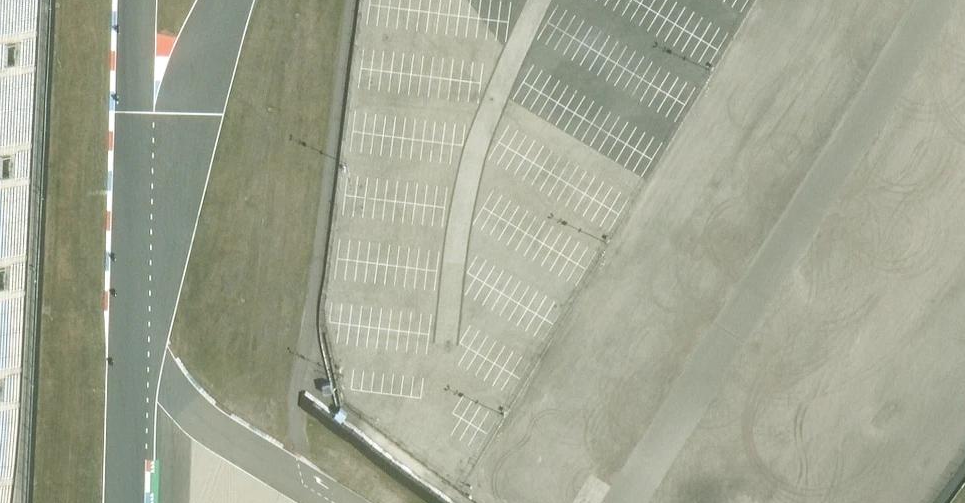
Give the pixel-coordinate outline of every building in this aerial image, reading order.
[(37,0),(0,0),(0,502),(8,502),(14,451),(37,0)]
